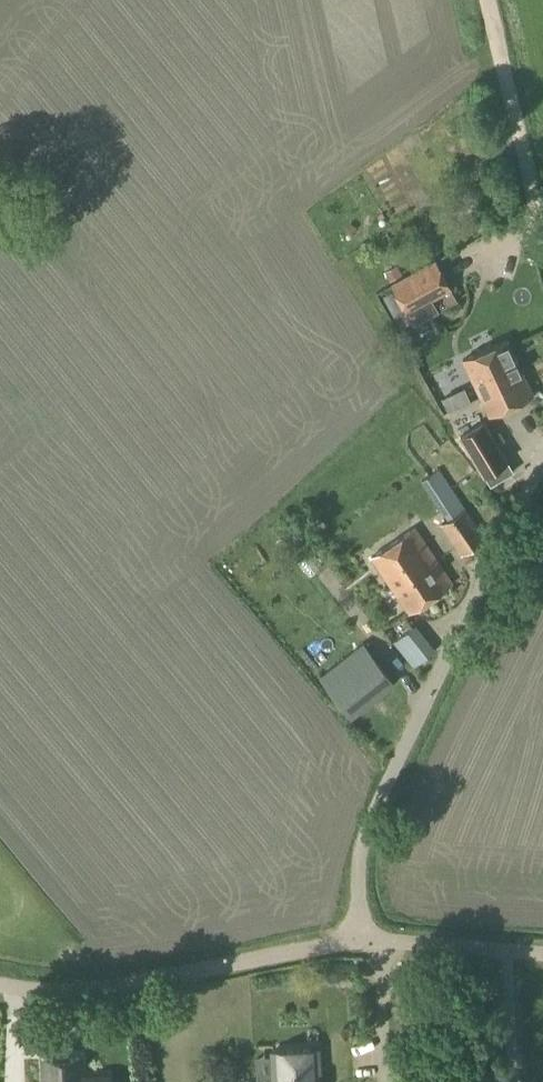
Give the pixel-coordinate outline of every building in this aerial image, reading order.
[(391,283),(391,284),(407,314),(452,289),(435,259),(391,283)] [(397,266),(386,272),(390,279),(401,273),(397,266)] [(510,372),(520,367),(507,340),(463,360),(480,397),(502,387),(500,382),(512,376),(510,372)] [(489,415),(533,395),(520,367),(510,372),(512,376),(500,382),(502,387),(480,397),(489,415)] [(457,408),(450,394),(442,398),(449,412),(457,408)] [(490,486),(514,472),(508,462),(508,461),(484,421),(458,436),(483,476),(485,476),(490,486)] [(461,556),(486,538),(439,469),(421,481),(446,520),(440,525),(461,556)] [(451,583),(436,560),(414,528),(371,557),(408,612),(451,583)] [(414,669),(436,650),(416,625),(394,643),(414,669)] [(326,677),(359,710),(399,671),(367,637),(326,677)] [(317,1050),(273,1052),(274,1081),(319,1081),(317,1050)] [(43,1054),(45,1081),(108,1081),(107,1069),(80,1071),(79,1052),(43,1054)]
